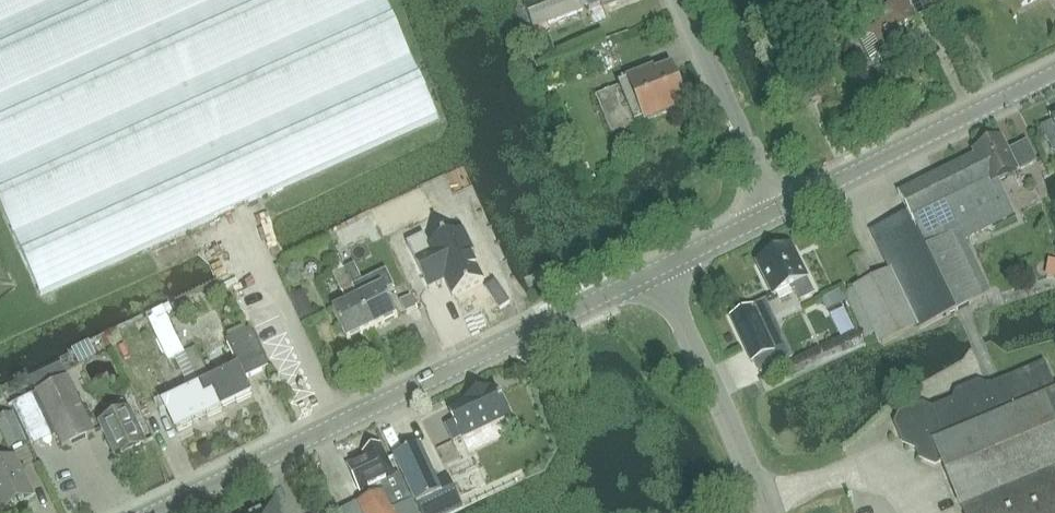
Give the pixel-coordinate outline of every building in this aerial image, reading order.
[(40,293),(436,116),(385,0),(0,0),(0,203),(40,293)] [(582,10),(578,0),(537,0),(524,5),(534,30),(582,10)] [(629,0),(585,0),(589,9),(601,4),(604,10),(629,0)] [(931,0),(876,0),(871,3),(882,25),(866,33),(879,60),(906,46),(897,30),(920,19),(937,11),(931,0)] [(595,53),(598,68),(614,64),(610,50),(595,53)] [(635,126),(684,106),(670,71),(657,76),(655,71),(618,87),(619,87),(596,96),(612,135),(635,126)] [(805,105),(821,97),(816,87),(800,94),(805,105)] [(1050,116),(1053,122),(1041,127),(1054,153),(1054,156),(1054,114),(1050,116)] [(908,212),(870,230),(918,330),(990,293),(964,239),(1015,214),(999,181),(1018,172),(1018,171),(1036,162),(1026,142),(1008,151),(1001,138),(973,152),(975,156),(899,194),(908,212)] [(424,236),(407,245),(429,290),(445,282),(453,298),(484,283),(471,255),(475,253),(464,231),(430,248),(424,236)] [(801,302),(815,295),(797,258),(793,260),(787,248),(761,261),(766,273),(763,275),(773,296),(793,286),(801,302)] [(348,341),(373,329),(343,270),(337,256),(326,260),(347,304),(333,311),(348,341)] [(343,270),(373,329),(398,317),(385,291),(394,287),(386,271),(363,282),(354,265),(343,270)] [(752,362),(775,352),(753,306),(730,317),(752,362)] [(166,313),(150,321),(169,361),(185,353),(166,313)] [(201,386),(215,414),(253,396),(244,378),(268,367),(251,330),(226,341),(239,367),(210,381),(196,348),(185,353),(201,386)] [(897,424),(905,443),(913,447),(918,445),(924,459),(936,464),(942,462),(961,508),(963,507),(965,512),(1054,512),(1054,388),(1044,363),(987,386),(979,382),(957,392),(953,400),(931,409),(922,406),(900,415),(897,424)] [(63,448),(95,433),(68,378),(36,393),(63,448)] [(177,433),(215,414),(201,386),(191,391),(163,404),(177,433)] [(454,423),(446,427),(454,443),(462,439),(463,441),(510,419),(496,389),(491,391),(490,389),(465,401),(466,403),(449,412),(454,423)] [(118,461),(146,448),(123,402),(109,408),(115,420),(101,427),(118,461)] [(26,443),(12,414),(0,420),(0,431),(9,451),(26,443)] [(420,445),(394,457),(416,505),(442,493),(437,482),(420,445)] [(360,493),(395,477),(381,446),(364,454),(366,458),(348,467),(360,493)] [(3,512),(34,497),(15,457),(0,464),(0,505),(3,512)] [(412,501),(393,509),(384,491),(356,504),(361,512),(418,512),(412,501)] [(355,505),(338,512),(359,512),(355,505)]
